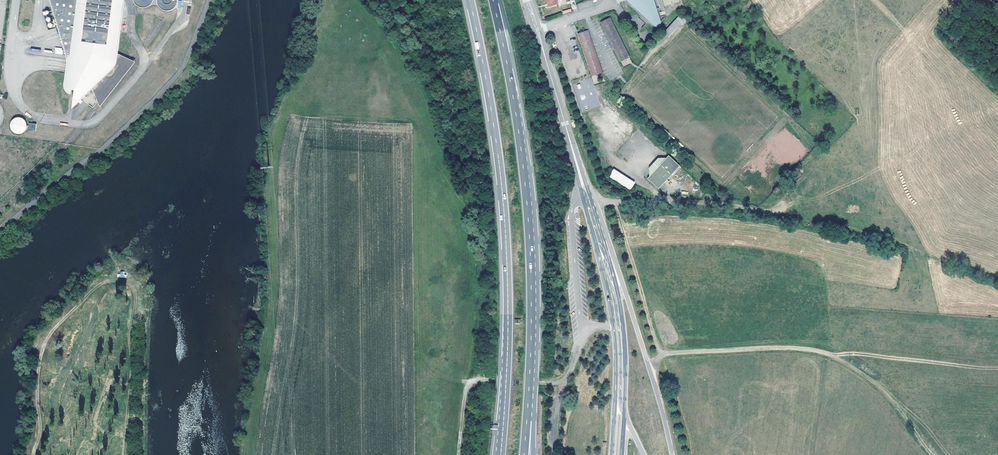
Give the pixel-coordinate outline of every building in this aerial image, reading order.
[(58,23),(67,53),(76,55),(74,74),(67,72),(67,76),(66,83),(66,87),(68,91),(72,93),(73,89),(76,89),(75,100),(80,101),(94,87),(100,98),(109,88),(124,67),(129,57),(119,51),(125,0),(51,0),(58,23)] [(141,3),(145,4),(150,3),(156,4),(163,9),(168,11),(174,7),(177,3),(177,0),(137,0),(141,3)] [(626,1),(627,1),(632,6),(632,7),(633,7),(634,7),(639,12),(639,13),(640,13),(653,10),(651,0),(626,0),(626,1)] [(633,7),(632,7),(649,25),(656,24),(653,10),(640,13),(639,13),(639,12),(634,7),(633,7)] [(601,22),(620,58),(629,53),(611,17),(601,22)] [(675,18),(671,23),(658,37),(661,40),(668,33),(669,33),(675,26),(679,22),(675,18)] [(588,32),(577,35),(592,77),(602,73),(588,32)] [(68,59),(67,72),(74,74),(76,55),(67,53),(68,59)] [(631,57),(629,53),(620,58),(622,62),(631,57)] [(132,58),(129,57),(124,67),(109,88),(100,98),(103,104),(136,60),(132,58)] [(27,130),(34,132),(36,124),(28,123),(27,125),(25,125),(24,120),(21,118),(19,118),(16,118),(14,119),(12,121),(10,124),(11,126),(11,128),(13,130),(14,132),(18,132),(22,131),(23,131),(25,128),(27,128),(27,130)] [(669,155),(652,174),(650,176),(661,186),(683,163),(671,153),(669,155)] [(652,165),(652,174),(669,155),(660,155),(652,165)] [(636,181),(614,168),(609,176),(631,189),(636,181)]
